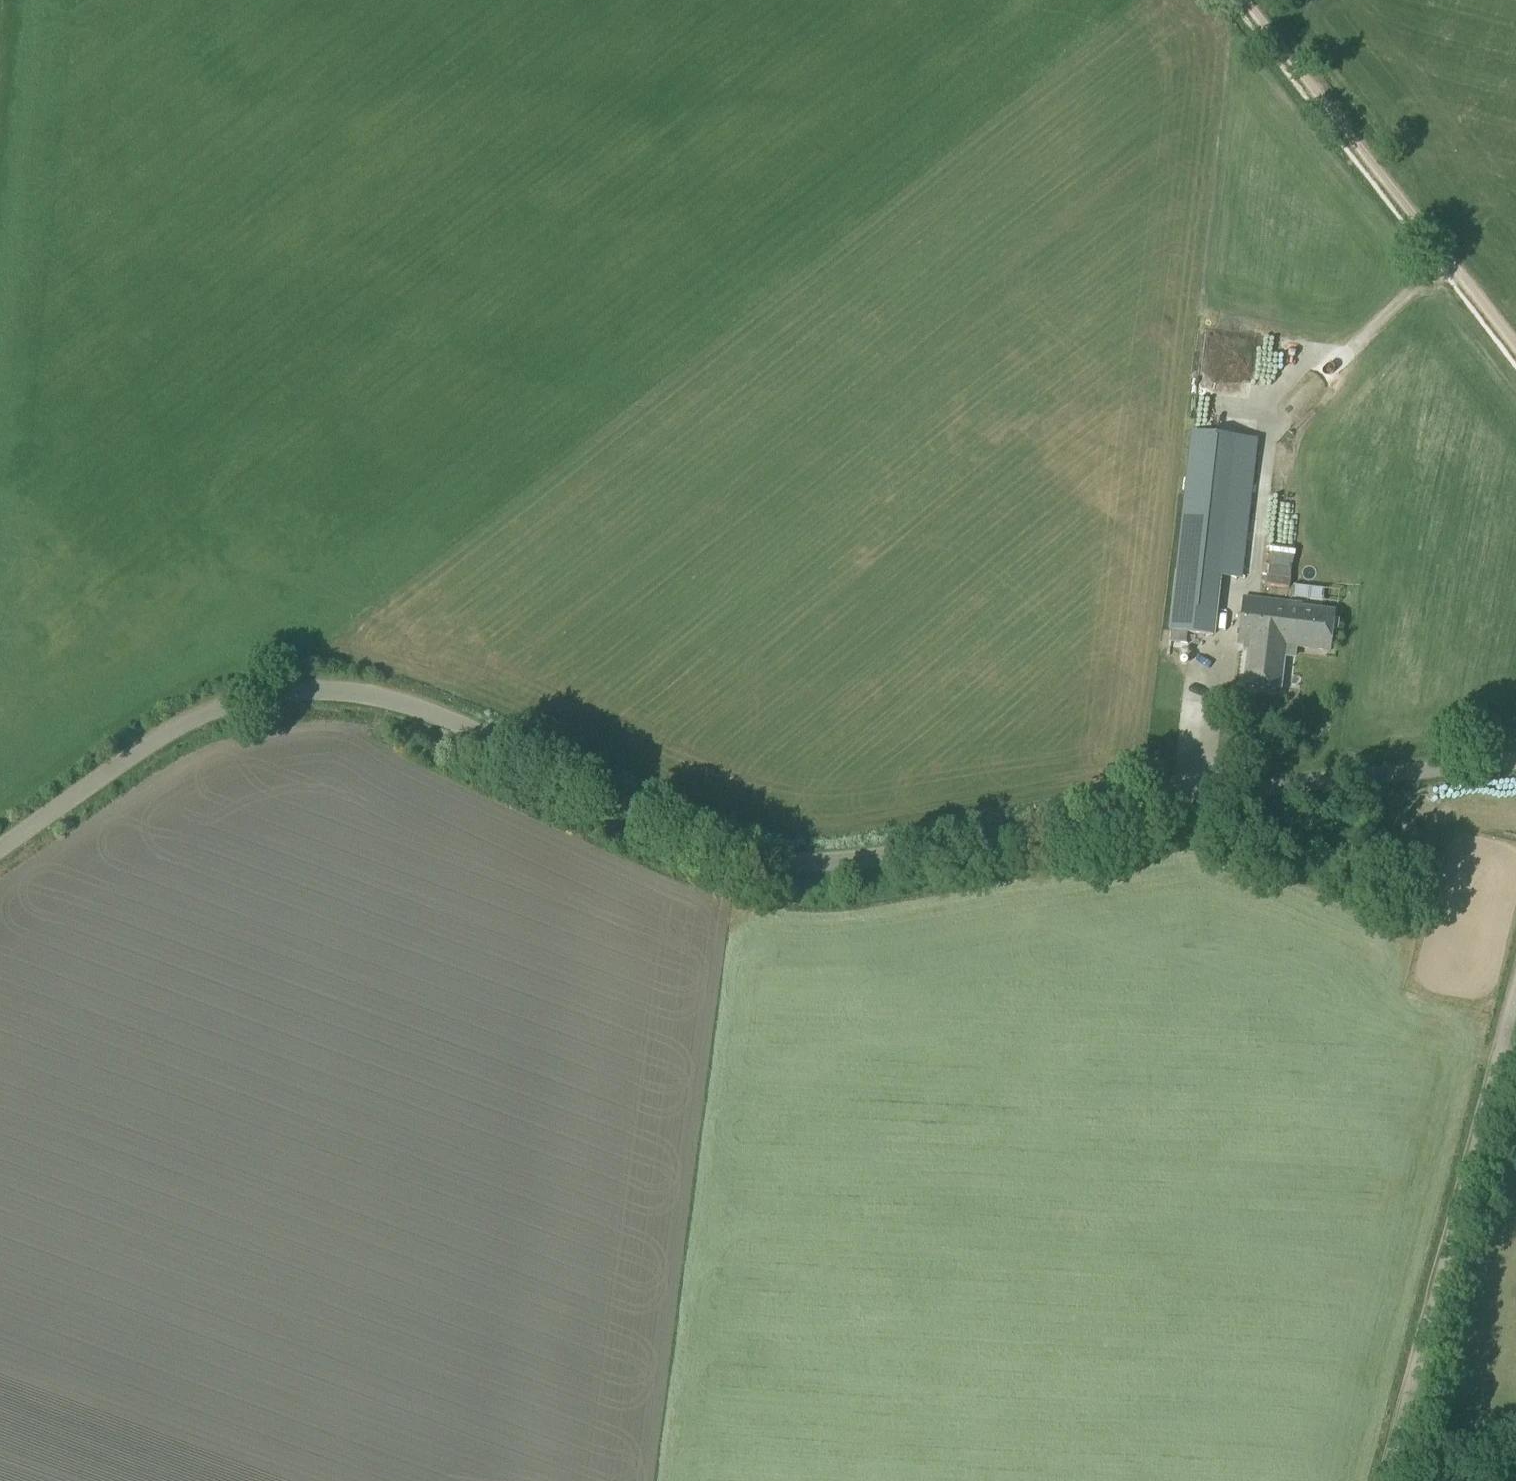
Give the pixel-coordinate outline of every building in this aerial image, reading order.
[(1257,441),(1195,434),(1172,629),(1213,634),(1220,574),(1241,577),(1257,441)] [(1243,599),(1238,646),(1248,647),(1243,692),(1280,696),(1285,655),(1295,657),(1296,649),(1330,653),(1335,611),(1301,608),(1301,605),(1243,599)]
